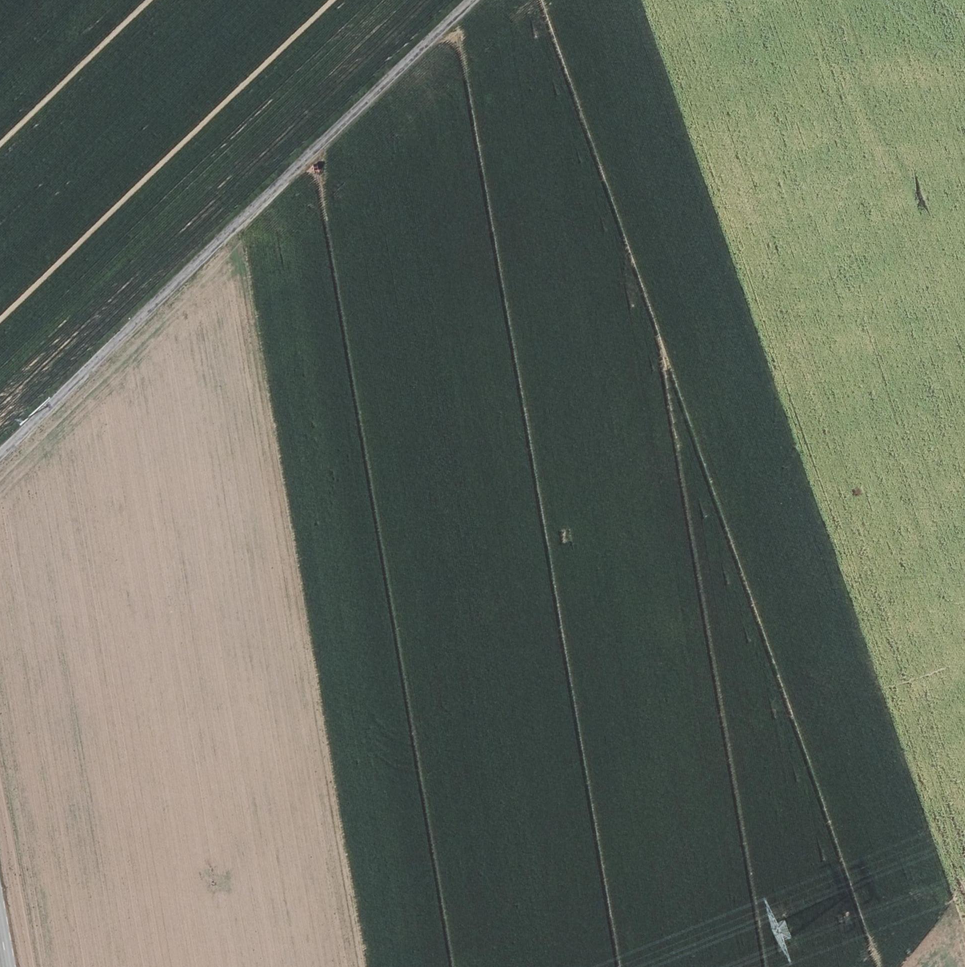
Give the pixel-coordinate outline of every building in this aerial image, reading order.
[(771,926),(782,940),(788,936),(777,922),(771,926)]
